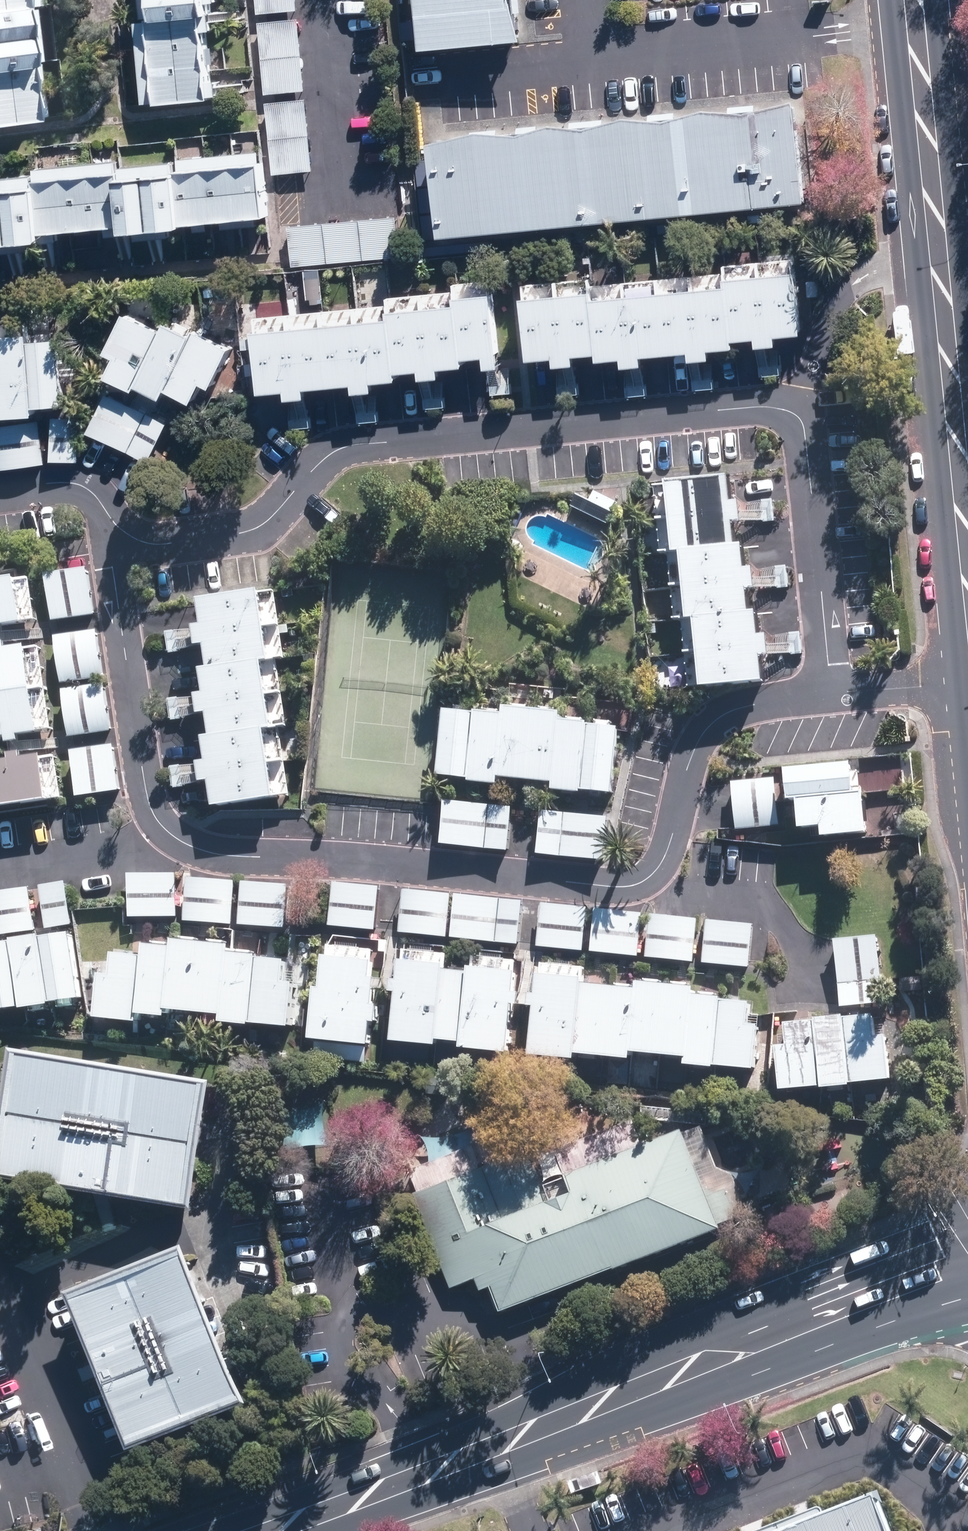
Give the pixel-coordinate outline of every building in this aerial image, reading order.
[(48,115),(31,0),(0,0),(0,123),(48,115)] [(153,100),(224,93),(215,0),(143,0),(153,100)] [(262,12),(299,9),(298,0),(261,0),(262,12)] [(427,48),(530,38),(527,0),(423,0),(427,48)] [(302,20),(262,23),(269,93),(309,89),(302,20)] [(309,99),(270,103),(277,172),(316,167),(309,99)] [(438,141),(448,236),(811,200),(802,104),(438,141)] [(271,211),(264,148),(0,174),(0,237),(271,211)] [(292,225),(296,265),(403,256),(399,215),(292,225)] [(806,333),(802,258),(727,262),(727,273),(600,280),(600,276),(527,280),(532,358),(557,357),(558,367),(583,366),(582,353),(603,352),(603,360),(626,359),(627,367),(647,366),(647,354),(693,352),(693,362),(713,361),(712,347),(739,346),(739,336),(760,335),(760,349),(784,348),(783,334),(806,333)] [(325,269),(306,270),(308,303),(326,302),(325,269)] [(504,366),(498,274),(462,277),(463,286),(393,291),(393,304),(260,312),(266,391),(292,389),(293,399),(315,397),(314,386),(359,383),(360,393),(379,391),(378,381),(403,379),(403,370),(427,368),(428,379),(448,378),(448,369),(470,368),(469,357),(489,356),(490,367),(504,366)] [(231,295),(209,297),(211,322),(233,320),(231,295)] [(168,327),(132,309),(111,350),(123,356),(113,375),(139,387),(141,382),(168,327)] [(201,329),(174,316),(168,327),(141,382),(168,396),(173,386),(201,329)] [(42,413),(42,404),(70,403),(67,330),(34,332),(33,319),(0,321),(0,415),(42,413)] [(233,394),(242,375),(228,368),(238,347),(201,329),(173,386),(202,400),(210,383),(233,394)] [(131,451),(152,408),(113,389),(92,432),(131,451)] [(152,408),(131,451),(153,462),(174,418),(152,408)] [(0,423),(0,455),(1,468),(50,463),(46,419),(0,423)] [(85,422),(59,421),(57,459),(83,460),(85,422)] [(680,621),(687,621),(690,657),(706,656),(708,687),(769,683),(767,656),(777,655),(776,634),(764,635),(762,609),(756,610),(755,590),(766,589),(765,568),(752,569),(750,545),(743,546),(741,525),(752,524),(750,498),(737,499),(735,480),(659,486),(664,557),(675,556),(680,621)] [(57,622),(98,616),(92,570),(50,576),(57,622)] [(42,630),(34,572),(0,577),(0,628),(8,627),(9,635),(42,630)] [(284,664),(290,664),(281,594),(218,602),(221,626),(212,628),(214,648),(224,647),(227,670),(222,671),(225,696),(215,697),(217,715),(227,713),(231,739),(224,740),(227,763),(216,765),(219,786),(231,784),(234,808),(293,801),(284,731),(292,730),(284,664)] [(58,741),(42,630),(9,635),(10,638),(11,645),(0,647),(0,737),(23,734),(25,746),(58,741)] [(66,687),(108,681),(101,632),(59,638),(66,687)] [(73,738),(115,732),(108,681),(66,687),(73,738)] [(566,721),(567,714),(512,710),(511,716),(506,781),(561,785),(566,721)] [(476,779),(482,714),(452,712),(447,777),(476,779)] [(506,781),(511,716),(482,714),(476,779),(476,784),(505,786),(506,781)] [(626,726),(597,723),(566,721),(561,785),(560,794),(591,797),(591,792),(620,794),(626,726)] [(25,746),(26,756),(0,759),(0,806),(66,796),(58,741),(25,746)] [(117,744),(75,750),(82,800),(124,794),(117,744)] [(804,801),(806,824),(806,829),(830,828),(831,837),(863,835),(863,839),(875,838),(871,794),(900,792),(897,762),(790,769),(791,777),(735,781),(738,829),(786,826),(784,803),(804,801)] [(518,807),(450,801),(447,844),(514,849),(518,807)] [(611,816),(545,810),(542,855),(608,861),(611,816)] [(135,873),(134,917),(180,919),(182,875),(135,873)] [(239,880),(190,877),(187,921),(236,924),(239,880)] [(71,881),(44,885),(50,928),(77,924),(71,881)] [(294,884),(247,882),(244,925),(292,928),(294,884)] [(384,885),(334,882),(332,926),(382,930),(384,885)] [(0,893),(0,936),(38,931),(32,888),(0,893)] [(453,891),(406,888),(403,934),(450,937),(453,891)] [(530,899),(461,894),(458,938),(527,943),(530,899)] [(592,906),(545,902),(540,947),(588,952),(592,906)] [(644,914),(599,910),(596,951),(640,955),(644,914)] [(701,919),(651,915),(649,937),(648,959),(698,962),(701,919)] [(757,922),(708,919),(705,963),(755,966),(757,922)] [(30,1009),(60,1004),(88,1000),(77,935),(49,939),(49,937),(20,941),(0,944),(0,1014),(30,1009)] [(842,1007),(876,1004),(875,989),(884,988),(881,937),(838,940),(842,1007)] [(146,1024),(146,1017),(175,1019),(176,1011),(230,1015),(229,1024),(261,1026),(298,1029),(302,975),(293,974),(294,957),(266,955),(235,953),(235,947),(181,943),(180,950),(151,948),(151,957),(121,955),(119,977),(106,976),(103,1021),(146,1024)] [(452,953),(408,949),(399,1042),(445,1046),(446,1041),(470,1043),(477,972),(451,969),(452,953)] [(373,1052),(376,957),(328,955),(326,999),(318,999),(316,1050),(373,1052)] [(523,961),(478,957),(477,972),(470,1043),(470,1049),(514,1053),(523,961)] [(589,966),(544,962),(536,1052),(581,1056),(581,1049),(636,1054),(637,1048),(692,1053),(691,1062),(722,1065),(760,1068),(764,1022),(753,1021),(755,994),(728,991),(697,989),(643,984),(587,979),(589,966)] [(791,1042),(781,1043),(785,1087),(824,1084),(856,1081),(896,1077),(892,1034),(880,1035),(878,1012),(850,1014),(818,1017),(789,1020),(791,1042)] [(211,1087),(37,1060),(17,1187),(191,1215),(211,1087)] [(707,1226),(670,1134),(542,1186),(530,1154),(420,1198),(454,1282),(479,1272),(495,1311),(707,1226)] [(256,1411),(196,1258),(72,1305),(132,1459),(256,1411)] [(861,1469),(698,1530),(885,1530),(861,1469)]
